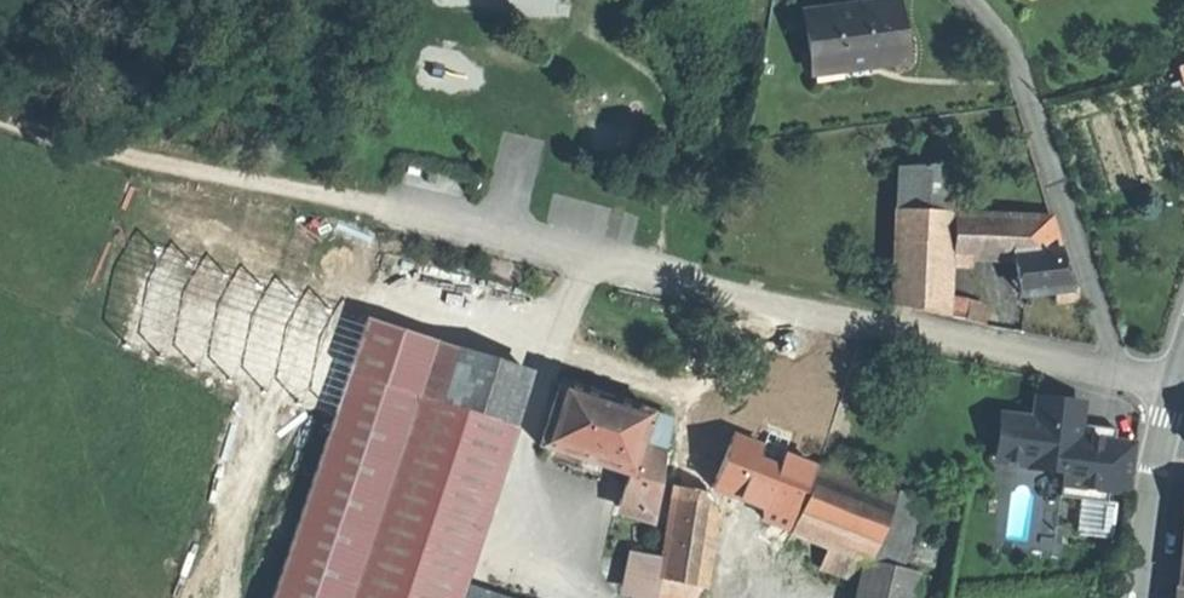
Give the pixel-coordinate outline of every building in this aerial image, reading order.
[(802,14),(813,73),(902,55),(898,30),(892,0),(874,0),(802,14)] [(1175,68),(1182,88),(1183,87),(1183,65),(1175,68)] [(957,167),(900,165),(898,237),(941,239),(942,211),(955,211),(957,167)] [(1052,219),(955,214),(953,256),(1021,259),(1020,255),(1060,251),(1052,219)] [(941,239),(898,237),(895,305),(937,314),(941,239)] [(1020,255),(1021,259),(1030,294),(1056,291),(1071,289),(1070,288),(1066,271),(1060,251),(1020,255)] [(1071,289),(1056,291),(1057,303),(1083,302),(1078,287),(1070,288),(1071,289)] [(979,304),(971,301),(967,320),(985,325),(987,310),(979,304)] [(365,320),(272,597),(352,597),(420,398),(444,405),(462,351),(365,320)] [(529,374),(462,351),(444,405),(513,426),(529,374)] [(652,414),(562,384),(541,445),(580,458),(628,474),(631,475),(643,440),(652,414)] [(420,398),(352,597),(455,597),(513,426),(444,405),(420,398)] [(1055,400),(1036,398),(1033,400),(1031,418),(1001,415),(995,458),(1047,465),(1047,468),(1062,470),(1059,495),(1082,498),(1078,533),(1110,536),(1115,501),(1106,500),(1107,490),(1127,492),(1133,441),(1113,439),(1115,428),(1077,423),(1079,411),(1062,409),(1055,400)] [(1066,401),(1055,400),(1062,409),(1079,411),(1080,403),(1066,401)] [(669,419),(652,414),(643,440),(665,447),(669,419)] [(859,478),(745,435),(718,505),(746,515),(764,522),(829,547),(872,563),(877,552),(899,493),(859,478)] [(665,447),(643,440),(631,475),(660,483),(665,447)] [(903,482),(863,467),(859,478),(899,493),(903,482)] [(631,475),(628,474),(619,505),(655,517),(660,483),(631,475)] [(676,486),(662,559),(655,595),(654,597),(656,597),(696,597),(716,494),(676,486)] [(927,504),(899,493),(877,552),(905,563),(927,504)] [(764,522),(746,515),(744,519),(763,526),(764,522)] [(872,563),(829,547),(822,565),(865,582),(872,563)] [(662,559),(632,554),(624,588),(655,595),(662,559)] [(872,563),(865,582),(860,597),(881,597),(878,597),(885,566),(872,563)] [(885,566),(878,597),(881,597),(915,597),(920,573),(885,566)] [(458,597),(502,597),(463,585),(458,597)]
